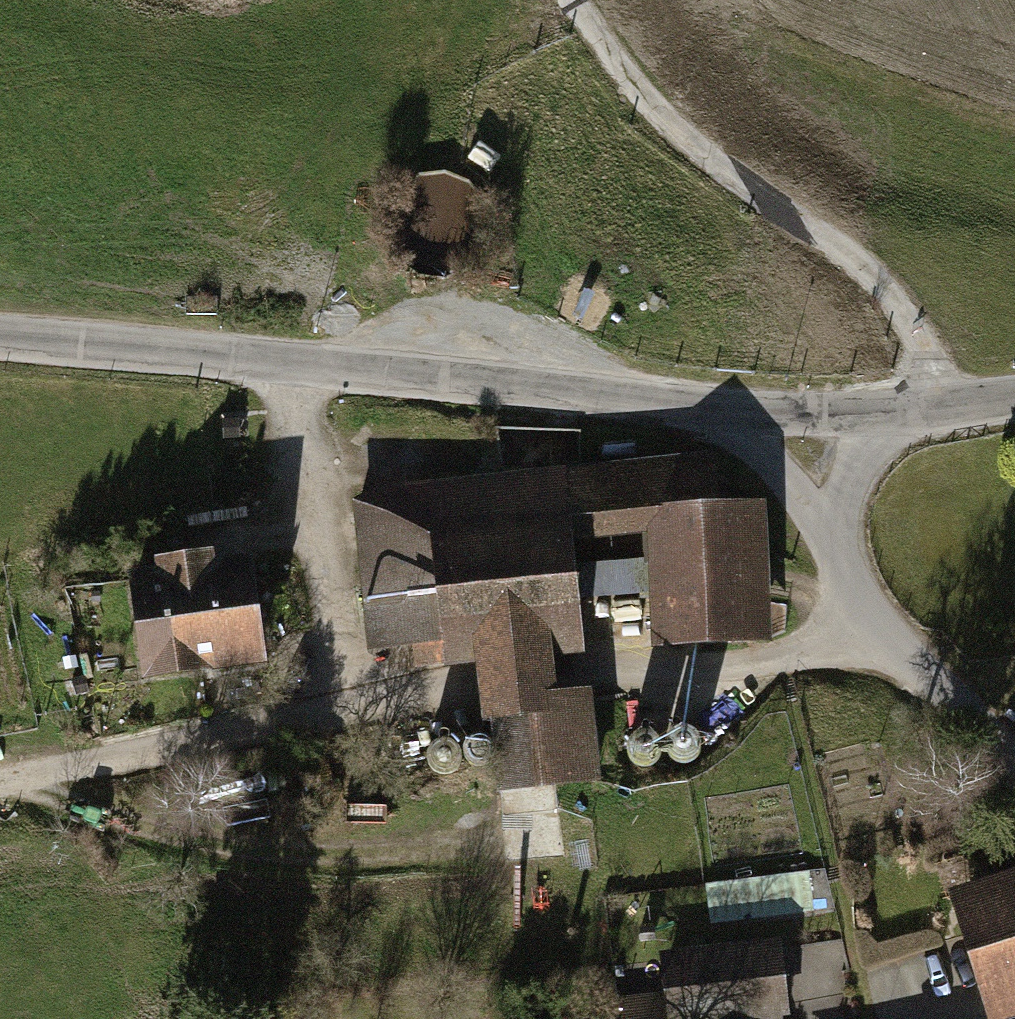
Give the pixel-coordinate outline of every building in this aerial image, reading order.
[(644,514),(720,509),(713,453),(374,491),(348,506),(364,652),(409,652),(411,667),(472,666),(474,684),(478,727),(491,727),(496,792),(598,784),(588,694),(555,696),(552,675),(552,661),(583,658),(571,556),(646,548),(644,514)] [(644,514),(646,548),(652,648),(771,641),(762,507),(720,509),(644,514)] [(151,573),(125,577),(139,683),(261,666),(246,561),(213,565),(211,554),(149,563),(151,573)] [(685,735),(676,735),(669,739),(664,747),(663,755),(667,763),(675,768),(684,768),(692,764),(696,757),(697,748),(693,740),(685,735)] [(481,737),(472,737),(464,741),(459,748),(459,757),(463,765),(470,770),(479,770),(487,766),(492,759),(492,750),(488,742),(481,737)] [(644,739),(635,738),(627,742),(623,750),(622,759),(626,766),(634,771),(643,772),(651,767),(655,760),(656,751),(652,743),(644,739)] [(446,743),(437,743),(430,747),(425,754),(424,763),(429,771),(436,776),(445,776),(453,772),(457,765),(458,756),(454,748),(446,743)] [(952,896),(992,1018),(1014,1018),(1014,877),(952,896)] [(657,957),(661,994),(612,1000),(614,1018),(786,1018),(788,1018),(779,941),(657,957)]
